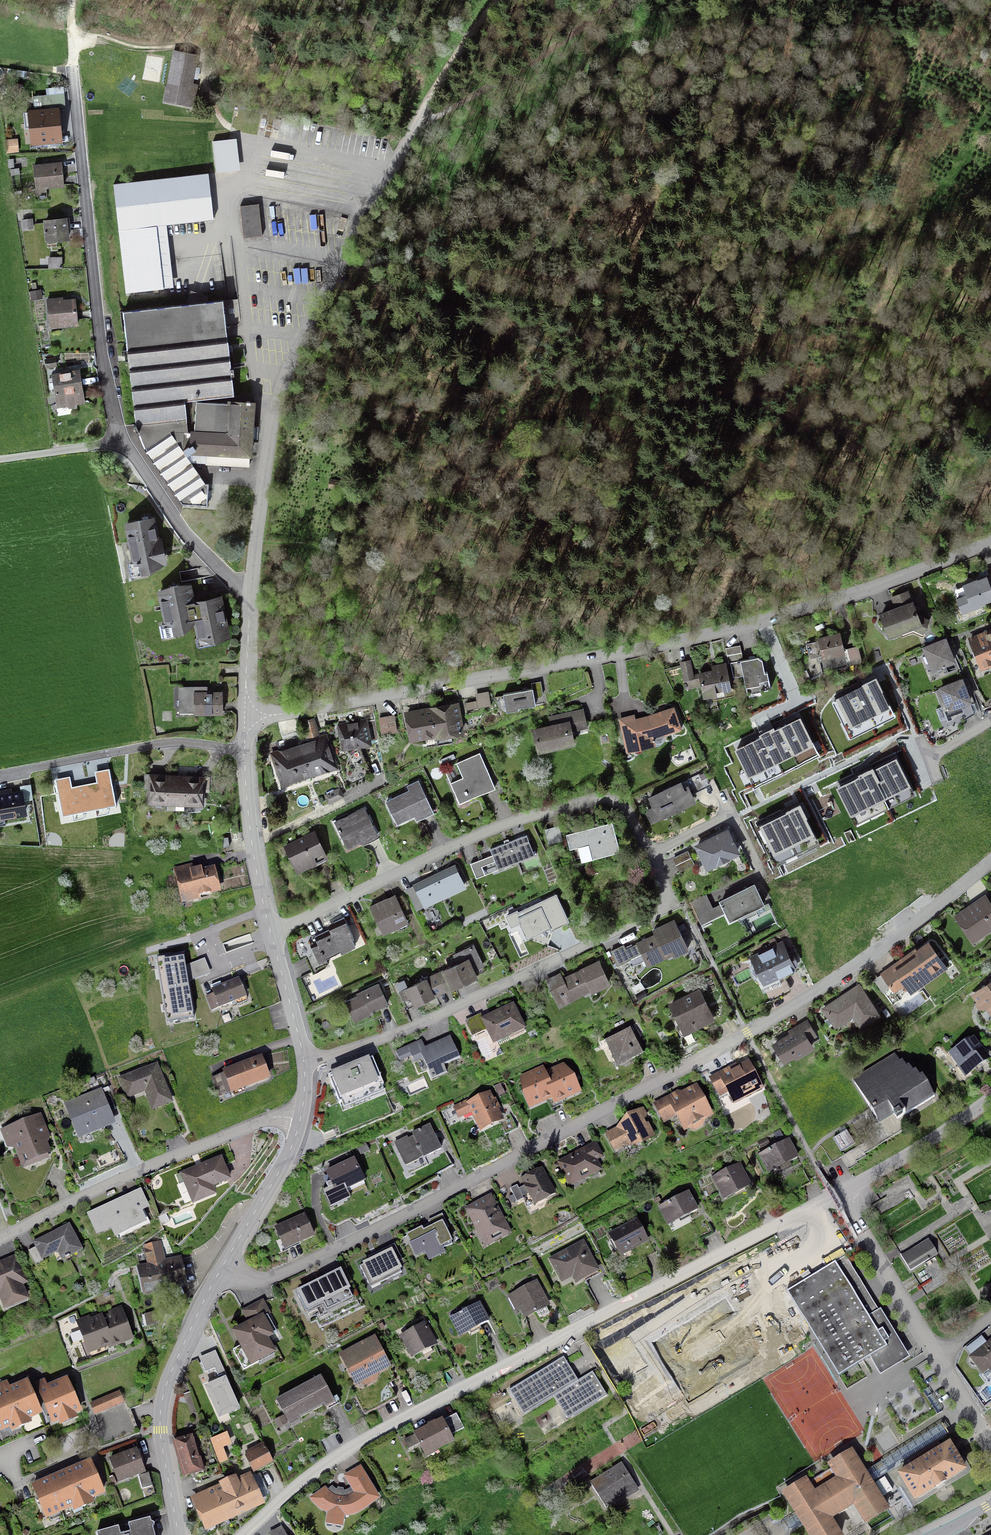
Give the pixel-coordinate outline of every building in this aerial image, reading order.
[(199,56),(174,51),(163,103),(194,109),(196,97),(199,86),(193,85),(194,80),(198,81),(201,68),(197,68),(199,56)] [(33,95),(34,107),(59,105),(60,109),(66,108),(64,92),(33,95)] [(31,144),(68,140),(67,134),(62,134),(60,109),(59,105),(34,107),(27,108),(27,110),(23,110),(24,128),(29,127),(31,144)] [(212,139),(216,172),(241,169),(237,136),(212,139)] [(19,151),(18,137),(5,138),(6,152),(19,151)] [(65,185),(62,160),(33,163),(35,178),(28,179),(29,191),(36,190),(36,192),(37,192),(38,195),(47,194),(47,187),(65,185)] [(167,223),(214,217),(211,196),(208,171),(113,182),(119,228),(167,223)] [(262,236),(259,203),(240,204),(244,238),(262,236)] [(69,230),(71,229),(69,215),(43,218),(46,241),(70,238),(69,230)] [(21,219),(23,229),(34,228),(33,217),(21,219)] [(167,223),(119,228),(126,292),(174,287),(167,223)] [(63,268),(62,255),(48,256),(48,268),(63,268)] [(43,298),(41,288),(30,290),(32,299),(43,298)] [(205,482),(191,461),(190,430),(188,430),(185,399),(235,394),(232,374),(234,375),(234,364),(231,364),(227,332),(223,295),(122,307),(135,421),(133,423),(136,432),(138,432),(145,449),(144,450),(182,504),(207,505),(208,482),(205,482)] [(49,327),(78,325),(76,297),(63,298),(63,296),(46,297),(49,327)] [(45,358),(46,367),(57,365),(56,356),(45,358)] [(76,404),(85,402),(80,367),(52,372),(52,379),(49,379),(50,385),(53,384),(57,407),(67,406),(69,408),(74,407),(76,406),(76,404)] [(191,427),(190,430),(191,461),(205,462),(205,463),(249,466),(250,455),(252,455),(253,432),(255,399),(227,397),(227,401),(196,399),(194,427),(191,427)] [(347,481),(330,480),(328,490),(345,491),(347,481)] [(164,564),(168,563),(162,536),(159,536),(155,515),(139,515),(124,521),(132,561),(129,562),(132,576),(144,574),(146,571),(164,564)] [(990,599),(990,585),(986,574),(963,583),(966,592),(956,596),(962,612),(980,605),(979,603),(990,599)] [(222,593),(195,598),(192,582),(174,580),(157,589),(164,622),(161,622),(164,636),(177,634),(176,632),(184,630),(194,622),(198,645),(214,642),(214,640),(231,636),(222,593)] [(908,589),(891,596),(894,606),(879,612),(889,636),(912,627),(923,632),(930,618),(919,613),(913,599),(908,589)] [(979,632),(968,637),(973,649),(972,650),(975,658),(976,657),(981,670),(990,666),(990,628),(979,632)] [(848,666),(862,662),(858,645),(845,648),(841,633),(818,638),(823,658),(845,652),(848,666)] [(932,668),(934,673),(944,668),(943,665),(956,660),(946,636),(922,645),(926,655),(923,657),(928,670),(932,668)] [(765,670),(763,658),(758,655),(744,658),(740,645),(725,648),(728,663),(730,663),(733,677),(743,675),(747,693),(748,693),(750,699),(762,697),(761,691),(771,689),(768,669),(765,670)] [(694,673),(691,659),(680,661),(685,689),(701,686),(703,697),(725,693),(724,690),(732,688),(726,661),(711,664),(712,668),(698,671),(698,672),(694,673)] [(942,706),(936,709),(941,720),(947,718),(950,725),(975,714),(970,702),(973,700),(962,676),(938,686),(939,689),(935,690),(942,706)] [(531,682),(532,688),(533,687),(534,698),(539,697),(541,697),(542,695),(543,694),(541,680),(531,682)] [(876,680),(840,698),(856,731),(866,726),(892,714),(876,680)] [(985,702),(990,698),(990,682),(978,690),(985,702)] [(194,712),(194,714),(223,713),(223,690),(208,690),(208,685),(179,686),(179,712),(194,712)] [(518,707),(535,705),(534,698),(533,687),(532,688),(503,692),(506,712),(519,710),(518,707)] [(491,706),(489,691),(475,693),(477,700),(466,702),(467,709),(491,706)] [(424,739),(426,747),(453,742),(452,738),(454,737),(454,735),(465,733),(459,700),(444,703),(420,707),(404,710),(410,741),(424,739)] [(682,728),(674,705),(648,714),(636,718),(634,713),(619,717),(627,752),(656,745),(655,742),(660,742),(662,741),(664,738),(664,735),(682,728)] [(573,730),(588,727),(584,707),(548,715),(550,723),(532,727),(537,752),(576,744),(573,730)] [(731,745),(753,789),(823,755),(801,710),(776,723),(775,721),(763,727),(756,731),(756,732),(731,745)] [(395,714),(378,717),(381,735),(398,732),(395,714)] [(319,733),(314,717),(302,720),(307,737),(319,733)] [(337,728),(342,750),(372,744),(372,741),(378,740),(375,720),(368,721),(367,717),(337,723),(337,728)] [(327,733),(270,751),(282,787),(291,784),(292,782),(329,770),(330,771),(338,768),(327,733)] [(854,825),(918,793),(908,771),(897,751),(833,783),(854,825)] [(443,767),(459,804),(460,803),(461,807),(470,803),(469,799),(496,788),(480,752),(443,767)] [(72,797),(103,790),(102,789),(111,787),(107,770),(99,772),(98,769),(67,775),(72,797)] [(175,810),(177,773),(149,772),(149,773),(144,773),(143,788),(148,788),(148,803),(167,803),(167,809),(175,810)] [(205,775),(205,774),(177,773),(175,810),(184,810),(184,805),(204,806),(205,791),(210,792),(211,776),(205,775)] [(414,816),(416,821),(434,812),(419,779),(407,785),(409,789),(385,800),(397,824),(414,816)] [(697,801),(688,784),(684,786),(681,779),(648,795),(653,806),(645,810),(651,823),(697,801)] [(27,814),(25,799),(33,798),(30,783),(20,785),(20,789),(12,791),(11,787),(0,789),(0,818),(27,814)] [(324,794),(328,804),(344,796),(340,787),(324,794)] [(362,847),(361,844),(379,835),(364,806),(333,821),(347,849),(348,849),(350,853),(362,847)] [(780,858),(815,841),(810,831),(798,808),(763,825),(780,858)] [(592,858),(620,850),(612,821),(566,833),(570,848),(573,847),(576,859),(592,854),(592,858)] [(562,841),(558,825),(545,828),(549,844),(562,841)] [(741,853),(728,827),(694,843),(707,869),(741,853)] [(288,854),(297,873),(329,858),(315,829),(278,847),(283,857),(288,854)] [(504,843),(490,849),(492,854),(498,869),(535,855),(527,834),(526,834),(525,832),(522,833),(523,835),(509,841),(508,838),(503,840),(504,843)] [(221,837),(223,848),(230,847),(228,836),(221,837)] [(688,851),(673,858),(680,872),(694,864),(688,851)] [(498,869),(492,854),(470,863),(476,878),(498,869)] [(200,896),(221,892),(215,866),(202,869),(201,867),(194,868),(192,863),(173,868),(181,904),(201,899),(200,896)] [(455,863),(413,884),(413,885),(424,907),(424,908),(467,887),(455,863)] [(755,881),(718,899),(720,903),(725,913),(729,921),(737,917),(738,920),(759,910),(757,907),(765,903),(755,881)] [(424,907),(413,885),(403,890),(408,893),(416,910),(424,907)] [(409,908),(403,894),(397,897),(395,893),(369,905),(383,934),(398,927),(400,930),(409,926),(407,922),(409,922),(403,910),(409,908)] [(702,924),(725,913),(720,903),(713,907),(706,894),(691,902),(702,924)] [(546,925),(548,929),(567,920),(555,895),(517,913),(527,934),(546,925)] [(990,930),(990,905),(986,897),(956,918),(973,943),(990,930)] [(327,925),(329,929),(315,936),(317,941),(310,944),(314,953),(305,957),(313,974),(326,968),(325,966),(329,964),(326,959),(341,952),(341,953),(356,946),(353,939),(355,938),(344,916),(327,925)] [(654,933),(636,942),(636,943),(645,960),(647,966),(672,954),(674,957),(689,949),(674,918),(652,929),(654,933)] [(788,993),(779,976),(794,968),(794,966),(799,964),(792,951),(788,953),(782,942),(752,958),(764,982),(762,983),(771,1001),(788,993)] [(435,996),(478,976),(478,975),(485,971),(483,966),(485,966),(474,943),(453,953),(454,957),(445,961),(447,967),(427,977),(435,996)] [(624,944),(611,950),(618,965),(630,959),(633,966),(645,960),(636,943),(626,948),(624,944)] [(946,968),(928,943),(917,951),(918,953),(905,963),(896,969),(894,965),(874,979),(883,992),(890,987),(894,993),(905,985),(910,993),(946,968)] [(167,1022),(194,1018),(188,982),(210,973),(205,958),(186,966),(183,953),(156,958),(167,1022)] [(579,968),(580,969),(563,977),(561,972),(545,979),(559,1007),(591,992),(591,993),(611,984),(599,959),(579,968)] [(213,993),(206,996),(212,1011),(247,997),(239,977),(222,984),(221,982),(210,986),(213,993)] [(399,991),(398,991),(403,1001),(406,1009),(414,1005),(435,996),(427,977),(407,986),(404,979),(396,983),(399,991)] [(373,1010),(388,1003),(378,982),(356,993),(357,995),(344,1001),(354,1022),(374,1013),(373,1010)] [(881,1014),(860,982),(822,1008),(828,1017),(823,1020),(828,1028),(832,1024),(835,1028),(842,1023),(847,1024),(848,1019),(852,1016),(861,1027),(881,1014)] [(975,994),(980,1001),(977,1004),(980,1008),(988,1002),(990,1007),(990,983),(975,994)] [(672,1005),(686,1033),(713,1019),(699,991),(672,1005)] [(526,1029),(514,1002),(483,1017),(480,1018),(486,1030),(493,1045),(526,1029)] [(472,1037),(486,1030),(480,1018),(483,1017),(481,1013),(464,1021),(472,1037)] [(817,1035),(807,1018),(788,1030),(790,1032),(772,1043),(783,1063),(794,1057),(796,1060),(815,1048),(810,1039),(817,1035)] [(605,1041),(617,1066),(643,1054),(630,1028),(605,1041)] [(990,1059),(974,1034),(948,1052),(965,1077),(990,1059)] [(425,1047),(422,1039),(395,1051),(400,1061),(412,1056),(415,1063),(423,1059),(432,1079),(447,1072),(444,1065),(460,1057),(450,1036),(425,1047)] [(897,1120),(935,1097),(922,1075),(920,1077),(916,1070),(913,1072),(909,1065),(906,1066),(902,1059),(900,1061),(895,1053),(852,1079),(871,1111),(879,1124),(893,1115),(897,1120)] [(271,1078),(262,1055),(222,1070),(223,1073),(211,1078),(219,1097),(230,1093),(230,1094),(233,1093),(234,1096),(244,1092),(243,1089),(271,1078)] [(382,1086),(384,1085),(373,1058),(370,1059),(369,1057),(331,1073),(331,1074),(328,1076),(339,1103),(341,1103),(344,1108),(385,1092),(382,1086)] [(736,1063),(708,1077),(719,1098),(728,1093),(733,1105),(764,1089),(749,1060),(737,1065),(736,1063)] [(152,1110),(173,1101),(157,1061),(118,1077),(126,1099),(144,1091),(152,1110)] [(546,1071),(543,1065),(520,1076),(522,1093),(529,1109),(551,1099),(552,1099),(554,1104),(559,1102),(581,1092),(575,1076),(564,1063),(546,1071)] [(500,1097),(506,1094),(500,1083),(495,1086),(500,1097)] [(678,1090),(653,1103),(663,1123),(677,1117),(684,1131),(689,1129),(694,1131),(703,1126),(705,1120),(714,1115),(697,1083),(682,1091),(678,1090)] [(64,1103),(78,1139),(116,1124),(102,1088),(64,1103)] [(499,1109),(501,1108),(496,1098),(494,1098),(490,1091),(470,1100),(466,1102),(472,1116),(480,1131),(504,1120),(499,1109)] [(469,1099),(453,1107),(459,1118),(464,1116),(465,1119),(472,1116),(466,1102),(470,1100),(469,1099)] [(617,1127),(605,1133),(615,1153),(627,1147),(643,1144),(655,1136),(649,1122),(646,1123),(644,1119),(646,1118),(647,1114),(644,1107),(627,1114),(617,1127)] [(48,1142),(51,1136),(41,1115),(0,1129),(7,1147),(14,1149),(23,1168),(49,1158),(48,1154),(52,1153),(48,1142)] [(430,1124),(412,1133),(413,1136),(408,1138),(407,1136),(394,1143),(405,1165),(406,1165),(408,1168),(420,1162),(418,1159),(423,1156),(423,1158),(442,1149),(430,1124)] [(778,1141),(784,1138),(780,1130),(773,1133),(778,1141)] [(833,1138),(841,1152),(855,1144),(847,1131),(833,1138)] [(771,1144),(768,1137),(758,1142),(761,1149),(771,1144)] [(789,1162),(799,1157),(789,1138),(758,1154),(768,1173),(778,1168),(783,1176),(791,1172),(790,1169),(792,1167),(789,1162)] [(604,1157),(596,1141),(557,1161),(570,1187),(603,1170),(597,1160),(604,1157)] [(361,1155),(370,1150),(366,1143),(357,1148),(361,1155)] [(217,1193),(214,1186),(232,1179),(222,1155),(180,1172),(193,1203),(217,1193)] [(322,1191),(330,1208),(351,1198),(347,1190),(366,1182),(354,1157),(325,1171),(327,1175),(323,1178),(328,1188),(322,1191)] [(723,1200),(752,1185),(740,1162),(718,1174),(716,1171),(711,1174),(712,1177),(711,1177),(723,1200)] [(542,1167),(521,1178),(524,1185),(534,1204),(535,1205),(556,1194),(542,1167)] [(796,1174),(802,1187),(810,1183),(804,1170),(796,1174)] [(519,1188),(517,1185),(510,1188),(513,1195),(509,1197),(512,1203),(516,1201),(517,1202),(523,1199),(527,1207),(534,1204),(524,1185),(519,1188)] [(142,1211),(150,1208),(141,1189),(87,1213),(96,1234),(111,1227),(115,1236),(147,1222),(142,1211)] [(699,1209),(689,1191),(657,1207),(667,1226),(680,1219),(682,1225),(691,1220),(688,1215),(699,1209)] [(485,1248),(513,1233),(491,1193),(464,1208),(476,1230),(474,1231),(480,1243),(482,1242),(485,1248)] [(746,1201),(752,1214),(765,1207),(759,1195),(746,1201)] [(305,1213),(274,1227),(280,1239),(276,1241),(280,1250),(284,1248),(285,1250),(315,1237),(305,1213)] [(451,1242),(453,1241),(447,1229),(449,1228),(442,1213),(428,1221),(429,1223),(405,1235),(416,1257),(425,1252),(429,1260),(446,1252),(444,1248),(452,1244),(451,1242)] [(608,1233),(620,1257),(650,1241),(637,1218),(608,1233)] [(696,1228),(702,1239),(715,1233),(709,1221),(696,1228)] [(70,1222),(33,1241),(35,1246),(28,1250),(36,1266),(45,1261),(43,1258),(58,1251),(62,1260),(83,1249),(70,1222)] [(910,1271),(938,1254),(929,1239),(901,1255),(910,1271)] [(572,1277),(576,1284),(600,1271),(584,1240),(548,1258),(561,1283),(572,1277)] [(144,1295),(188,1285),(181,1255),(166,1259),(162,1241),(143,1245),(147,1263),(137,1265),(144,1295)] [(402,1260),(394,1244),(368,1256),(370,1259),(362,1263),(363,1265),(360,1266),(370,1288),(371,1287),(372,1289),(381,1285),(380,1283),(402,1272),(401,1270),(403,1269),(399,1262),(402,1260)] [(17,1254),(0,1262),(0,1299),(5,1310),(30,1299),(24,1286),(30,1284),(17,1254)] [(879,1310),(846,1255),(786,1291),(839,1377),(870,1358),(880,1376),(911,1358),(881,1309),(879,1310)] [(926,1263),(928,1266),(937,1260),(935,1257),(926,1263)] [(351,1289),(341,1269),(297,1290),(298,1292),(296,1292),(306,1312),(307,1311),(308,1313),(323,1306),(326,1313),(353,1299),(352,1298),(353,1297),(349,1290),(351,1289)] [(931,1278),(928,1274),(921,1279),(924,1282),(931,1278)] [(520,1310),(525,1319),(538,1312),(540,1317),(549,1312),(547,1307),(551,1305),(537,1279),(508,1295),(517,1312),(520,1310)] [(263,1299),(242,1310),(248,1322),(231,1331),(240,1346),(233,1350),(244,1370),(251,1366),(251,1367),(277,1353),(269,1338),(275,1335),(273,1333),(277,1331),(268,1315),(271,1313),(263,1299)] [(450,1318),(460,1337),(490,1321),(480,1302),(450,1318)] [(134,1339),(122,1305),(102,1312),(109,1332),(107,1332),(112,1347),(134,1339)] [(109,1332),(102,1312),(90,1317),(89,1315),(75,1320),(88,1354),(99,1350),(100,1352),(112,1347),(107,1332),(109,1332)] [(158,1324),(155,1312),(144,1314),(146,1327),(158,1324)] [(426,1322),(400,1335),(411,1358),(438,1344),(426,1322)] [(355,1386),(361,1382),(364,1387),(380,1379),(377,1374),(391,1367),(375,1335),(339,1354),(355,1386)] [(987,1342),(982,1336),(966,1348),(971,1355),(969,1357),(982,1375),(981,1376),(986,1383),(990,1380),(990,1339),(987,1342)] [(219,1419),(240,1410),(229,1385),(231,1384),(216,1350),(199,1358),(205,1373),(215,1369),(218,1377),(223,1375),(224,1378),(204,1386),(219,1419)] [(439,1360),(446,1373),(453,1369),(446,1356),(439,1360)] [(593,1371),(578,1380),(564,1357),(509,1390),(524,1414),(554,1396),(568,1420),(608,1396),(593,1371)] [(83,1412),(68,1376),(47,1385),(45,1379),(35,1383),(52,1425),(58,1422),(60,1426),(78,1418),(77,1414),(83,1412)] [(288,1423),(291,1428),(302,1422),(300,1419),(324,1405),(326,1409),(340,1401),(337,1396),(333,1399),(321,1376),(275,1400),(284,1415),(274,1421),(278,1429),(288,1423)] [(2,1382),(0,1383),(0,1389),(1,1391),(0,1391),(0,1432),(10,1428),(12,1432),(32,1423),(31,1419),(43,1414),(28,1379),(10,1387),(7,1380),(2,1382)] [(943,1412),(928,1387),(922,1390),(937,1415),(943,1412)] [(125,1403),(119,1391),(90,1403),(95,1415),(125,1403)] [(451,1435),(464,1429),(456,1414),(444,1420),(443,1418),(435,1422),(435,1421),(427,1425),(427,1426),(413,1433),(414,1435),(403,1440),(408,1450),(419,1444),(426,1459),(438,1453),(437,1451),(455,1442),(451,1435)] [(866,1470),(873,1482),(948,1436),(940,1425),(866,1470)] [(176,1440),(172,1441),(183,1479),(207,1472),(195,1434),(191,1435),(190,1431),(174,1435),(176,1440)] [(210,1439),(216,1454),(225,1451),(224,1447),(232,1444),(227,1433),(210,1439)] [(914,1502),(967,1470),(950,1442),(897,1474),(914,1502)] [(247,1455),(245,1456),(253,1473),(274,1464),(264,1443),(245,1451),(247,1455)] [(781,1493),(795,1515),(781,1524),(787,1534),(802,1526),(808,1534),(842,1534),(833,1520),(844,1513),(854,1507),(865,1526),(891,1510),(873,1482),(866,1470),(853,1448),(827,1464),(830,1469),(809,1481),(807,1477),(781,1493)] [(109,1458),(118,1483),(139,1476),(146,1474),(137,1449),(109,1458)] [(216,1454),(219,1464),(229,1460),(225,1451),(216,1454)] [(106,1494),(91,1459),(68,1468),(43,1479),(31,1484),(46,1520),(72,1508),(74,1512),(95,1503),(94,1499),(106,1494)] [(627,1498),(639,1491),(621,1462),(589,1483),(605,1508),(626,1495),(627,1498)] [(364,1511),(381,1499),(361,1465),(344,1475),(351,1488),(349,1489),(344,1491),(344,1488),(338,1487),(337,1489),(336,1489),(332,1486),(328,1489),(326,1486),(310,1498),(314,1504),(319,1509),(327,1513),(325,1524),(343,1527),(345,1517),(353,1515),(364,1511)] [(228,1521),(265,1505),(250,1472),(237,1478),(236,1475),(218,1483),(219,1484),(212,1487),(228,1521)] [(146,1474),(139,1476),(143,1488),(153,1485),(148,1473),(146,1474)] [(109,1479),(113,1487),(117,1485),(114,1477),(109,1479)] [(212,1487),(190,1497),(205,1531),(228,1521),(212,1487)] [(152,1523),(150,1517),(126,1523),(128,1531),(122,1533),(120,1524),(95,1531),(96,1534),(155,1534),(153,1529),(155,1525),(152,1523)] [(270,1534),(287,1534),(282,1526),(269,1533),(270,1534)]
